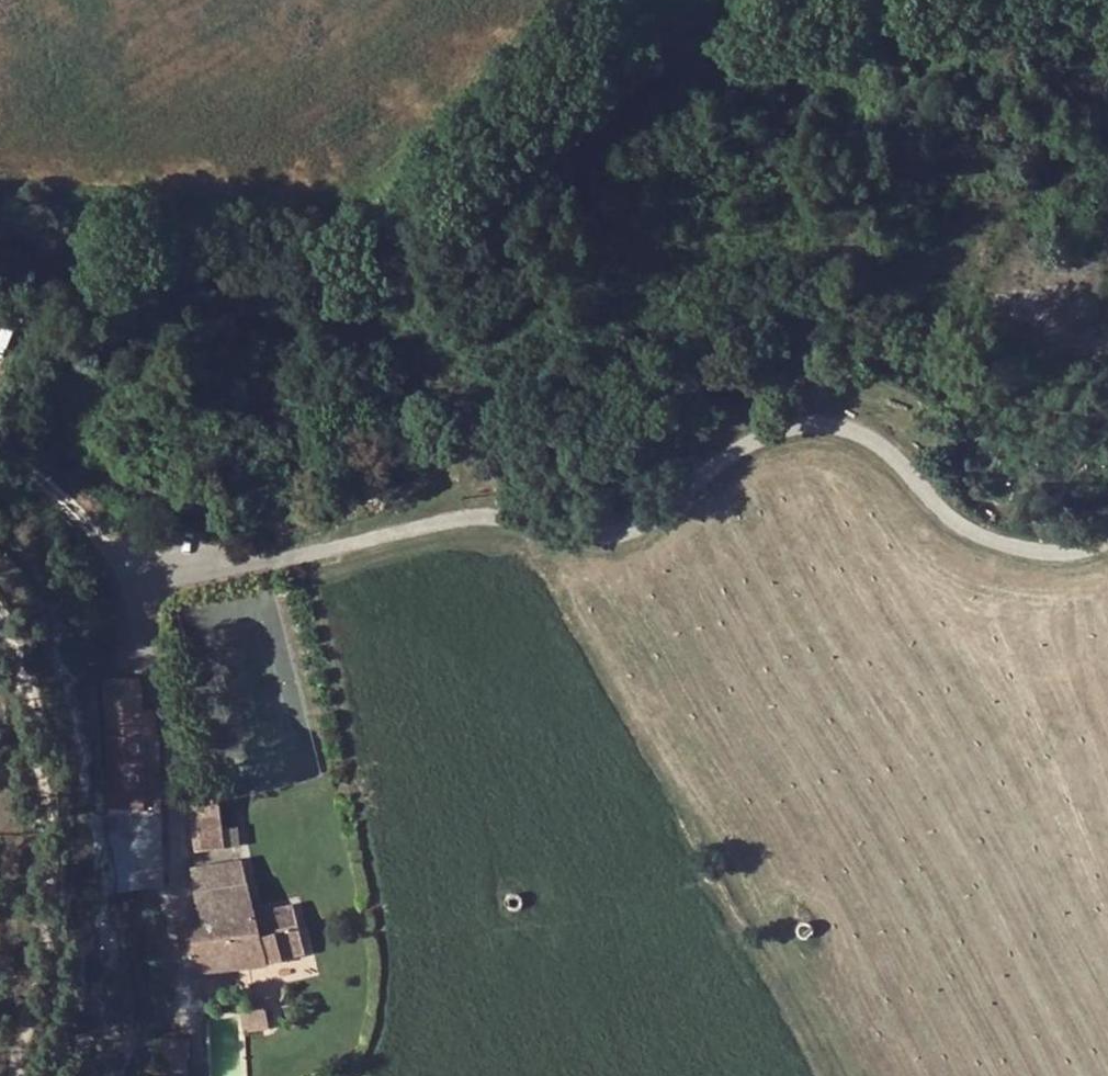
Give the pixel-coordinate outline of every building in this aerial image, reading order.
[(107,676),(108,728),(149,727),(148,675),(107,676)] [(110,815),(113,892),(165,882),(162,805),(159,805),(154,769),(138,771),(143,809),(110,815)] [(227,844),(219,790),(191,794),(198,848),(227,844)] [(256,913),(244,859),(191,868),(200,919),(186,921),(194,970),(270,961),(270,959),(306,950),(294,904),(256,913)] [(172,1026),(167,968),(142,970),(149,1028),(172,1026)] [(267,1006),(243,1009),(244,1012),(245,1030),(269,1027),(267,1006)] [(187,1056),(191,1056),(189,1038),(161,1040),(163,1075),(149,1075),(188,1075),(187,1056)]
